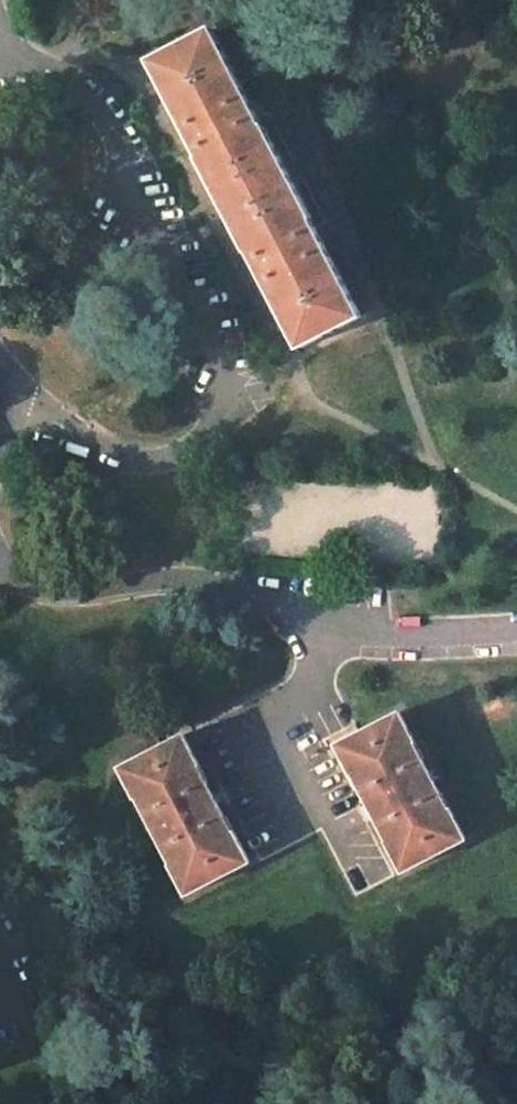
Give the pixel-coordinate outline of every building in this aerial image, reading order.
[(287,172),(213,29),(152,61),(227,204),(287,172)] [(362,316),(287,172),(227,204),(302,347),(362,316)] [(466,839),(400,712),(337,744),(403,871),(466,839)] [(250,862),(184,734),(121,767),(187,894),(250,862)]
